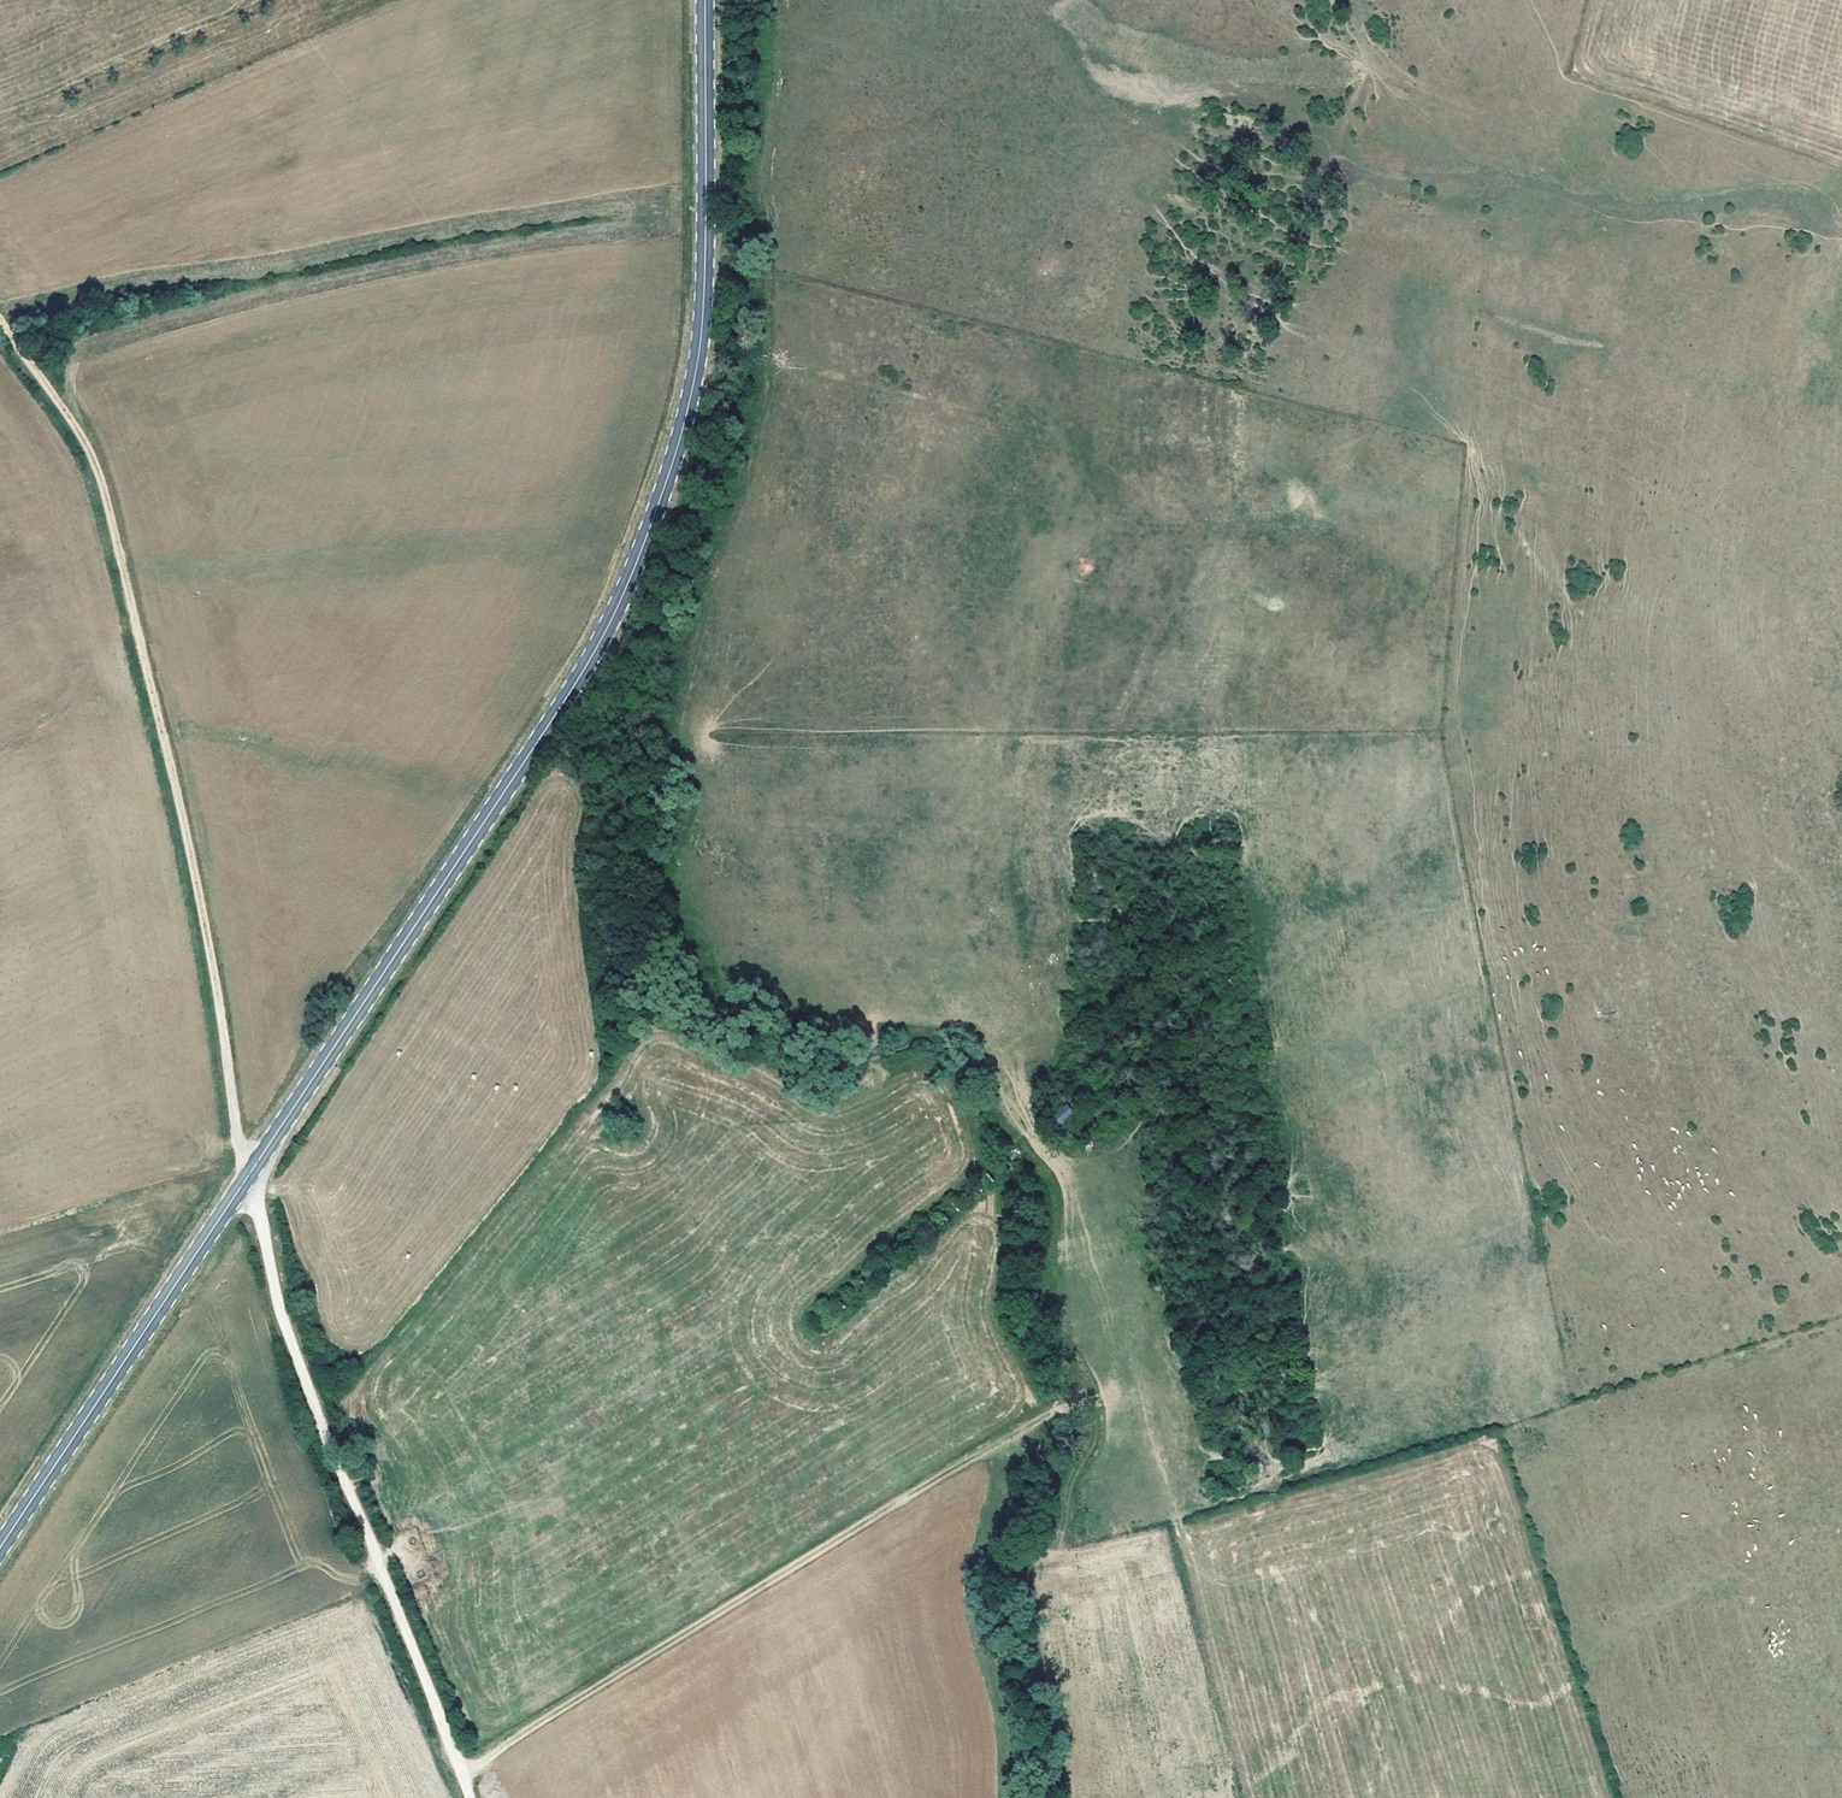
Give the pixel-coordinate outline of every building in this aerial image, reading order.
[(1703,216),(1705,225),(1715,223),(1713,214),(1703,216)] [(1060,1124),(1074,1112),(1066,1103),(1052,1115),(1060,1124)]
